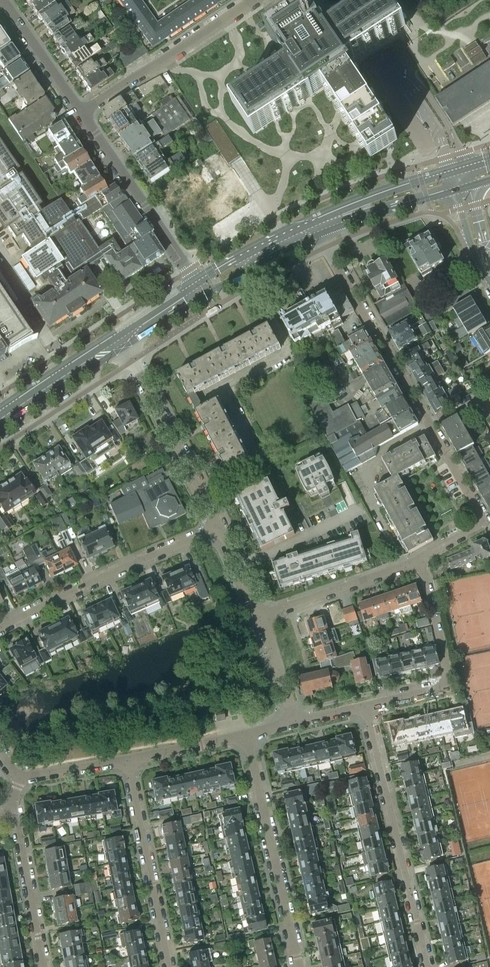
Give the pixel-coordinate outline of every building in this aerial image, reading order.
[(30,5),(34,11),(33,12),(36,16),(38,15),(55,3),(55,2),(53,0),(37,0),(30,5)] [(102,4),(106,10),(113,4),(109,0),(107,0),(102,4)] [(142,34),(152,48),(223,0),(192,0),(156,24),(140,0),(119,0),(142,34)] [(273,33),(274,34),(293,62),(241,96),(235,100),(256,136),(273,125),(316,97),(327,89),(329,92),(339,108),(344,114),(359,139),(373,160),(397,145),(400,142),(356,76),(352,70),(349,65),(367,54),(405,29),(408,27),(390,0),(378,0),(345,22),(328,33),(311,7),(273,33)] [(400,42),(416,64),(419,68),(439,97),(436,99),(443,111),(446,109),(450,114),(446,116),(454,127),(461,123),(489,103),(489,0),(477,0),(445,21),(420,38),(419,38),(413,42),(411,43),(406,37),(400,42)] [(56,2),(55,2),(55,3),(38,15),(38,16),(38,18),(39,20),(41,21),(45,26),(70,8),(66,2),(59,7),(56,2)] [(74,13),(70,8),(45,26),(48,31),(48,32),(50,35),(52,35),(53,36),(71,23),(67,18),(74,13)] [(264,19),(255,24),(259,30),(268,26),(264,19)] [(61,48),(75,38),(72,34),(83,27),(79,21),(53,39),(56,43),(57,42),(61,48)] [(9,45),(0,31),(0,51),(9,45)] [(111,36),(115,41),(121,37),(117,32),(111,36)] [(78,43),(75,38),(61,48),(61,49),(61,50),(64,54),(65,54),(68,59),(83,49),(93,41),(89,35),(78,43)] [(109,46),(112,51),(118,46),(114,42),(109,46)] [(136,47),(142,56),(148,53),(141,44),(136,47)] [(3,70),(19,59),(9,45),(0,51),(0,65),(3,70)] [(71,66),(74,70),(79,67),(100,52),(96,46),(86,53),(83,49),(68,59),(73,65),(71,66)] [(142,56),(136,47),(131,51),(137,60),(142,56)] [(125,55),(132,64),(137,60),(131,51),(125,55)] [(132,64),(125,55),(120,58),(126,67),(132,64)] [(115,62),(121,71),(126,67),(120,58),(115,62)] [(83,82),(97,72),(106,66),(102,60),(93,66),(90,61),(75,71),(83,82)] [(0,80),(0,90),(1,90),(8,85),(28,72),(20,61),(4,72),(7,75),(3,77),(0,80)] [(100,76),(97,72),(83,82),(87,88),(89,92),(113,76),(109,70),(102,74),(100,76)] [(15,93),(18,98),(36,85),(35,83),(29,74),(11,86),(12,86),(13,86),(16,92),(15,93)] [(146,97),(161,87),(166,83),(161,76),(157,78),(140,87),(146,97)] [(37,87),(36,85),(18,98),(20,102),(22,101),(27,107),(44,96),(37,87)] [(137,103),(140,101),(133,91),(103,112),(110,122),(110,121),(137,103)] [(53,121),(55,119),(56,117),(54,116),(57,114),(45,97),(16,116),(15,115),(8,120),(22,141),(24,140),(27,138),(32,135),(37,131),(38,132),(54,121),(53,121)] [(149,117),(157,128),(164,138),(193,118),(179,97),(172,102),(164,107),(149,117)] [(168,97),(160,102),(163,107),(171,101),(168,97)] [(116,130),(121,137),(141,123),(141,122),(138,118),(135,120),(132,115),(141,109),(137,103),(110,121),(111,123),(111,124),(112,125),(113,126),(114,127),(113,127),(116,131),(116,130)] [(149,117),(141,122),(141,123),(121,137),(120,138),(124,142),(128,147),(157,128),(149,117)] [(64,122),(45,134),(49,141),(52,139),(57,147),(58,148),(74,138),(64,122)] [(164,138),(157,128),(128,147),(130,151),(131,150),(131,151),(131,152),(133,156),(135,156),(136,157),(153,146),(156,144),(164,138)] [(212,141),(205,130),(200,134),(203,138),(204,138),(208,144),(212,141)] [(143,169),(144,171),(165,157),(161,152),(174,143),(169,137),(136,159),(139,164),(140,164),(140,165),(140,166),(142,169),(143,169)] [(81,150),(74,138),(58,148),(57,147),(53,149),(58,157),(54,159),(54,160),(57,165),(81,150)] [(69,213),(66,208),(60,200),(41,213),(38,210),(42,207),(21,175),(17,178),(14,173),(19,169),(0,141),(0,218),(15,241),(22,236),(23,238),(22,238),(31,252),(20,259),(35,281),(39,278),(43,284),(47,281),(53,290),(32,304),(48,329),(67,316),(69,318),(84,308),(82,306),(102,293),(86,269),(100,260),(87,241),(69,213)] [(27,144),(25,146),(35,161),(37,159),(27,144)] [(89,163),(81,150),(57,165),(54,167),(57,173),(65,168),(70,175),(73,173),(89,163)] [(224,151),(204,161),(212,178),(232,168),(224,151)] [(168,162),(165,157),(144,171),(145,172),(145,173),(147,176),(148,176),(149,178),(148,178),(152,183),(170,171),(170,170),(185,160),(181,153),(168,162)] [(99,178),(89,163),(73,173),(83,188),(99,178)] [(77,201),(75,203),(78,208),(94,198),(106,190),(99,178),(83,188),(79,190),(83,196),(77,200),(77,201)] [(106,190),(94,198),(101,209),(121,197),(114,185),(106,190)] [(101,209),(127,249),(141,269),(163,255),(150,235),(151,234),(128,200),(124,195),(121,197),(101,209)] [(80,222),(101,209),(94,198),(78,208),(69,213),(87,241),(100,260),(103,258),(119,283),(141,269),(127,249),(121,253),(112,240),(98,249),(80,222)] [(439,245),(435,247),(429,235),(424,238),(421,234),(406,243),(408,247),(407,248),(420,272),(423,277),(432,272),(431,270),(444,263),(437,251),(441,249),(439,245)] [(386,327),(410,314),(418,309),(390,259),(386,261),(386,260),(377,265),(375,263),(372,262),(369,264),(368,266),(370,269),(370,270),(364,273),(368,280),(370,278),(383,301),(374,305),(386,327)] [(340,286),(325,294),(339,319),(341,319),(354,311),(340,286)] [(4,355),(6,354),(5,352),(7,350),(9,354),(19,347),(22,346),(25,344),(28,342),(32,341),(34,340),(36,339),(32,340),(29,336),(30,336),(0,292),(0,358),(4,355)] [(325,294),(311,302),(327,330),(328,333),(344,324),(341,319),(339,319),(325,294)] [(453,308),(458,317),(476,306),(471,298),(453,308)] [(322,332),(327,330),(311,302),(296,310),(312,339),(313,341),(323,335),(322,332)] [(482,315),(476,306),(458,317),(463,326),(482,315)] [(296,310),(281,318),(290,335),(292,338),(293,340),(296,344),(301,341),(303,344),(312,339),(296,310)] [(487,324),(482,315),(463,326),(469,335),(487,324)] [(389,332),(395,342),(413,332),(408,321),(389,332)] [(438,330),(433,321),(429,323),(434,332),(438,330)] [(433,336),(427,324),(420,328),(426,340),(433,336)] [(252,335),(252,334),(238,342),(249,362),(280,346),(269,325),(255,332),(256,333),(252,335)] [(484,355),(489,352),(489,329),(489,327),(473,336),(484,355)] [(329,334),(337,348),(346,343),(338,329),(329,334)] [(341,356),(349,351),(371,340),(364,329),(349,338),(351,341),(346,343),(337,348),(341,356)] [(417,339),(413,332),(395,342),(399,350),(417,339)] [(378,353),(371,340),(349,351),(357,364),(378,353)] [(219,379),(249,362),(238,342),(225,348),(225,349),(221,351),(208,358),(219,379)] [(428,342),(418,347),(403,356),(407,363),(406,363),(409,369),(424,360),(427,358),(424,351),(431,347),(428,342)] [(452,347),(455,353),(462,349),(459,343),(452,347)] [(357,364),(363,376),(385,364),(378,353),(357,364)] [(195,392),(219,379),(208,358),(194,365),(195,365),(191,367),(177,374),(193,403),(199,400),(195,392)] [(428,367),(424,360),(409,369),(412,373),(413,373),(417,379),(432,371),(429,366),(428,367)] [(391,376),(385,364),(363,376),(370,388),(391,376)] [(441,366),(440,366),(432,371),(417,379),(420,386),(419,386),(422,391),(437,383),(435,379),(445,373),(441,366)] [(466,372),(470,379),(474,376),(470,369),(466,372)] [(370,388),(376,399),(398,387),(391,376),(370,388)] [(441,390),(437,383),(422,391),(425,396),(426,396),(430,402),(445,393),(442,389),(441,390)] [(404,398),(398,387),(376,399),(382,410),(383,410),(404,398)] [(453,389),(445,393),(430,402),(433,409),(432,409),(436,414),(450,406),(446,399),(448,398),(447,398),(451,396),(450,395),(458,391),(456,388),(453,389)] [(309,404),(346,473),(376,456),(378,447),(394,438),(419,424),(411,410),(396,418),(367,434),(359,420),(365,417),(365,414),(364,415),(364,416),(357,402),(350,406),(349,404),(333,413),(329,405),(337,401),(332,392),(309,404)] [(411,410),(404,398),(383,410),(382,410),(375,414),(380,424),(394,417),(396,418),(411,410)] [(204,408),(199,400),(193,403),(197,411),(196,411),(204,427),(225,416),(217,401),(204,408)] [(119,419),(112,424),(120,436),(126,432),(123,428),(138,420),(129,403),(114,410),(119,419)] [(475,406),(471,408),(477,418),(480,416),(475,406)] [(204,427),(212,442),(233,431),(225,416),(204,427)] [(463,425),(458,416),(442,425),(447,435),(463,425)] [(86,429),(97,447),(110,439),(112,443),(118,439),(111,427),(106,431),(100,422),(88,430),(87,429),(86,429)] [(469,435),(463,425),(447,435),(452,444),(469,435)] [(91,451),(97,447),(86,429),(72,438),(86,459),(79,464),(79,463),(78,464),(84,474),(85,473),(87,476),(98,468),(93,461),(95,459),(93,454),(91,451)] [(212,442),(220,457),(241,446),(233,431),(212,442)] [(458,454),(472,446),(474,445),(469,435),(452,444),(458,454)] [(436,457),(425,437),(404,448),(415,468),(436,457)] [(220,457),(228,472),(249,461),(241,446),(220,457)] [(474,449),(472,446),(458,454),(462,461),(481,450),(478,447),(474,449)] [(393,480),(399,477),(415,468),(404,448),(382,460),(393,480)] [(48,457),(46,457),(56,472),(56,473),(59,477),(72,469),(59,449),(54,453),(53,452),(47,456),(48,457)] [(462,461),(466,468),(480,460),(478,457),(483,454),(481,450),(462,461)] [(50,477),(56,473),(56,472),(46,457),(45,458),(45,457),(40,461),(40,462),(34,466),(45,483),(43,484),(44,486),(39,490),(46,500),(51,496),(46,487),(48,486),(46,482),(51,479),(50,477)] [(485,457),(480,460),(466,468),(470,475),(489,465),(485,457)] [(327,486),(335,482),(330,469),(324,458),(316,461),(315,458),(303,464),(304,467),(297,471),(302,483),(308,494),(317,490),(320,498),(330,493),(327,486)] [(79,477),(84,474),(78,464),(73,467),(79,477)] [(474,482),(488,474),(487,471),(489,469),(489,467),(489,465),(470,475),(474,482)] [(488,474),(474,482),(483,499),(489,495),(489,477),(488,474)] [(13,477),(5,482),(11,491),(20,504),(34,494),(26,481),(24,481),(20,475),(14,479),(13,477)] [(186,514),(168,480),(150,489),(143,476),(120,489),(125,498),(110,504),(109,504),(117,524),(142,514),(149,530),(160,525),(161,526),(186,514)] [(399,477),(393,480),(374,490),(386,511),(410,498),(399,477)] [(280,502),(269,480),(237,496),(247,518),(246,519),(251,529),(252,528),(263,550),(295,535),(285,513),(282,514),(281,512),(290,507),(288,501),(278,506),(277,503),(280,502)] [(5,482),(0,486),(0,506),(5,513),(20,504),(11,491),(5,482)] [(41,493),(35,497),(42,508),(48,504),(41,493)] [(94,507),(100,505),(98,500),(97,498),(91,500),(94,507)] [(386,511),(398,532),(422,519),(410,498),(386,511)] [(69,511),(77,507),(74,502),(66,507),(69,511)] [(59,516),(63,524),(64,527),(65,526),(70,524),(65,513),(59,516)] [(7,515),(1,519),(6,527),(8,530),(14,526),(7,515)] [(434,540),(424,523),(422,519),(398,532),(409,553),(434,540)] [(62,552),(56,555),(64,571),(76,565),(67,546),(73,543),(65,526),(64,527),(63,524),(56,528),(59,533),(60,532),(63,539),(58,542),(62,552)] [(98,531),(91,534),(99,553),(100,553),(102,554),(106,552),(106,550),(112,547),(102,527),(97,529),(98,531)] [(302,583),(306,582),(314,579),(314,578),(329,574),(329,575),(337,572),(337,571),(344,569),(344,570),(353,567),(352,566),(368,561),(361,539),(359,533),(351,535),(353,541),(299,558),(298,554),(287,557),(288,558),(273,563),(281,589),(293,585),(294,586),(302,583)] [(98,554),(99,553),(91,534),(79,539),(87,558),(92,556),(94,557),(98,555),(98,554)] [(471,550),(448,559),(452,569),(475,560),(474,557),(478,556),(479,558),(478,558),(482,560),(483,559),(489,557),(489,550),(487,543),(487,542),(483,540),(483,541),(474,545),(475,548),(471,550)] [(51,577),(64,571),(56,555),(54,549),(41,555),(36,544),(30,547),(39,565),(45,563),(51,577)] [(22,550),(28,561),(24,563),(25,565),(17,569),(28,589),(40,583),(33,568),(39,565),(30,547),(22,550)] [(183,569),(175,573),(183,593),(195,588),(199,597),(200,598),(201,598),(201,599),(202,599),(203,599),(204,599),(205,599),(209,597),(199,574),(196,575),(194,571),(190,573),(188,567),(187,566),(186,566),(185,566),(184,567),(184,568),(183,569)] [(9,584),(15,596),(28,589),(17,569),(5,575),(1,568),(0,568),(0,579),(1,581),(3,579),(6,586),(9,584)] [(161,593),(166,604),(167,606),(168,608),(173,606),(171,602),(172,602),(170,598),(183,593),(175,573),(166,576),(165,575),(164,575),(163,575),(162,576),(162,577),(161,578),(167,591),(161,593)] [(436,594),(437,594),(442,593),(439,579),(433,581),(436,594)] [(161,608),(167,606),(166,604),(161,593),(156,596),(149,581),(136,587),(145,610),(159,604),(161,608)] [(405,589),(410,606),(422,601),(416,585),(405,589)] [(132,616),(145,610),(136,587),(121,594),(127,609),(122,611),(126,619),(128,623),(134,621),(132,616)] [(399,609),(410,606),(405,589),(393,593),(396,602),(399,609)] [(387,613),(399,609),(396,602),(393,593),(382,597),(387,613)] [(376,617),(387,613),(382,597),(370,601),(375,615),(376,617)] [(96,605),(106,626),(112,623),(113,624),(119,621),(110,600),(104,603),(101,602),(96,605)] [(361,622),(376,617),(375,615),(370,601),(359,605),(361,611),(357,612),(361,622)] [(99,630),(106,626),(96,605),(89,608),(88,610),(82,613),(86,621),(84,622),(87,628),(81,630),(87,641),(88,643),(95,640),(93,636),(98,633),(99,633),(99,632),(99,631),(99,630)] [(351,618),(356,616),(353,607),(348,609),(351,618)] [(352,622),(351,618),(348,609),(342,610),(347,624),(352,622)] [(307,622),(311,636),(328,630),(323,616),(307,622)] [(417,623),(419,628),(430,625),(428,618),(416,621),(417,623)] [(79,644),(87,641),(81,630),(76,633),(71,623),(70,624),(67,619),(52,626),(63,646),(70,642),(70,644),(77,640),(79,644)] [(399,629),(398,629),(393,630),(395,635),(406,632),(404,624),(398,626),(399,629)] [(55,650),(63,646),(52,626),(38,633),(41,639),(39,640),(44,649),(38,652),(44,663),(51,659),(49,655),(56,651),(55,650)] [(332,644),(328,630),(311,636),(316,650),(332,644)] [(38,666),(44,663),(38,652),(33,654),(26,640),(16,645),(16,646),(9,650),(14,659),(15,659),(20,669),(36,661),(38,666)] [(332,644),(316,650),(320,663),(337,658),(332,644)] [(424,650),(428,668),(434,667),(435,665),(440,664),(436,647),(424,650)] [(412,653),(416,669),(421,668),(423,670),(428,668),(424,650),(412,653)] [(333,670),(335,669),(353,665),(357,685),(372,681),(369,667),(367,668),(364,656),(360,657),(361,660),(357,661),(354,652),(337,658),(320,663),(322,672),(300,677),(305,697),(314,695),(313,691),(331,687),(332,689),(334,689),(332,684),(337,682),(339,681),(340,678),(339,675),(337,673),(335,672),(334,673),(333,670)] [(401,655),(405,674),(411,672),(412,670),(416,669),(412,653),(401,655)] [(393,675),(398,674),(400,675),(405,674),(401,655),(389,658),(393,675)] [(381,678),(382,677),(384,679),(388,678),(388,676),(393,675),(389,658),(377,661),(381,678)] [(225,720),(222,710),(214,712),(216,722),(225,720)] [(455,711),(449,712),(454,733),(461,731),(462,732),(466,731),(462,711),(456,712),(455,711)] [(448,734),(454,733),(449,712),(444,714),(443,715),(438,717),(443,736),(442,736),(442,737),(448,735),(448,734)] [(436,716),(426,718),(431,739),(436,738),(436,737),(442,736),(443,736),(438,717),(437,717),(436,716)] [(427,741),(431,739),(426,718),(424,718),(423,720),(422,720),(421,719),(414,721),(419,741),(426,739),(427,741)] [(413,743),(419,741),(414,721),(410,722),(409,724),(404,725),(404,723),(403,723),(407,741),(407,745),(413,744),(413,743)] [(407,741),(403,723),(390,726),(395,744),(407,741)] [(337,739),(342,760),(356,757),(353,742),(354,741),(353,736),(351,736),(337,739)] [(330,763),(342,760),(337,739),(332,740),(332,742),(325,744),(330,763)] [(317,766),(330,763),(325,744),(319,745),(318,744),(312,745),(317,766)] [(305,769),(317,766),(312,745),(306,746),(305,748),(300,749),(305,769)] [(292,772),(305,769),(300,749),(294,751),(293,749),(287,751),(292,772)] [(279,775),(292,772),(287,751),(274,754),(274,755),(272,755),(273,760),(275,760),(279,775)] [(399,761),(409,759),(407,753),(398,755),(399,761)] [(404,777),(405,778),(421,775),(420,768),(422,767),(421,762),(402,767),(403,772),(402,772),(403,778),(404,777)] [(348,768),(350,775),(366,771),(365,764),(348,768)] [(215,768),(220,787),(229,785),(230,789),(234,788),(230,771),(233,770),(232,765),(229,766),(229,765),(215,768)] [(203,772),(208,793),(213,792),(213,789),(220,787),(215,768),(210,769),(210,770),(203,772)] [(190,773),(195,793),(202,791),(203,794),(208,793),(203,772),(197,773),(196,772),(190,773)] [(178,777),(183,799),(188,798),(187,794),(195,793),(190,773),(185,775),(184,776),(178,777)] [(423,781),(421,775),(405,778),(407,790),(427,786),(426,781),(423,781)] [(347,796),(350,795),(370,791),(370,790),(371,789),(370,783),(368,784),(367,779),(360,780),(359,776),(347,779),(349,788),(346,789),(347,796)] [(165,779),(170,798),(177,797),(178,800),(183,799),(178,777),(173,779),(171,778),(165,779)] [(170,798),(165,779),(152,782),(152,783),(150,783),(151,788),(153,788),(157,804),(162,803),(161,800),(170,798)] [(295,780),(281,783),(282,789),(296,786),(295,780)] [(324,785),(325,790),(336,787),(335,781),(327,783),(327,785),(324,785)] [(320,783),(307,786),(310,795),(322,792),(320,783)] [(409,802),(427,798),(425,791),(428,790),(427,786),(407,790),(409,796),(408,797),(409,802)] [(288,808),(308,803),(307,796),(308,796),(306,790),(285,795),(288,808)] [(372,802),(370,791),(350,795),(353,806),(372,802)] [(99,794),(102,813),(103,816),(111,814),(112,816),(117,815),(113,792),(107,793),(107,792),(100,794),(99,794)] [(87,798),(90,819),(95,818),(95,815),(102,813),(99,794),(93,796),(92,797),(87,798)] [(223,800),(224,806),(227,805),(238,803),(237,797),(226,799),(223,800)] [(74,799),(77,818),(84,817),(85,817),(85,820),(90,819),(87,798),(82,798),(80,798),(74,799)] [(429,805),(427,798),(409,802),(410,807),(412,807),(413,813),(432,809),(431,804),(429,805)] [(70,819),(77,818),(74,799),(68,800),(67,801),(62,802),(65,824),(70,823),(69,820),(70,820),(70,819)] [(49,803),(52,822),(59,821),(59,822),(60,822),(60,824),(65,824),(62,802),(56,803),(55,802),(49,803)] [(374,808),(372,802),(353,806),(356,818),(377,814),(376,809),(374,808)] [(52,822),(49,803),(47,803),(40,804),(40,805),(35,806),(39,828),(44,827),(44,826),(52,824),(51,822),(52,822)] [(311,815),(308,803),(288,808),(289,814),(288,815),(289,820),(308,816),(311,815)] [(228,812),(227,808),(215,810),(217,820),(220,819),(220,820),(221,820),(223,827),(241,823),(238,810),(228,812)] [(429,822),(433,821),(431,814),(434,814),(432,809),(413,813),(414,819),(413,821),(414,825),(429,822)] [(158,815),(158,816),(159,821),(174,818),(172,810),(158,813),(158,815)] [(158,815),(158,813),(158,811),(148,813),(149,819),(156,818),(156,817),(156,816),(158,816),(158,815)] [(179,822),(180,826),(191,824),(202,821),(200,814),(177,819),(178,822),(179,822)] [(356,818),(358,830),(378,825),(377,820),(378,818),(377,814),(356,818)] [(308,816),(289,820),(290,825),(292,825),(293,831),(314,827),(313,822),(310,822),(308,816)] [(434,828),(433,821),(429,822),(414,825),(416,830),(417,831),(419,837),(438,832),(437,827),(434,828)] [(179,822),(178,822),(161,826),(163,838),(181,834),(180,826),(179,822)] [(223,827),(220,827),(223,839),(245,834),(243,828),(242,828),(241,823),(223,827)] [(119,825),(110,827),(111,834),(121,832),(119,825)] [(379,831),(378,825),(358,830),(361,842),(383,837),(382,832),(379,831)] [(315,831),(314,827),(293,831),(294,837),(293,839),(294,843),(313,839),(312,832),(315,831)] [(422,849),(438,845),(436,838),(439,837),(438,832),(419,837),(422,849)] [(181,834),(163,838),(164,844),(166,844),(167,849),(184,846),(181,834)] [(245,834),(223,839),(226,851),(246,846),(245,840),(246,839),(245,834)] [(55,837),(41,840),(42,846),(57,844),(55,837)] [(122,837),(104,841),(106,853),(125,849),(122,837)] [(361,842),(364,853),(384,849),(382,843),(384,842),(383,837),(361,842)] [(313,839),(294,843),(296,849),(297,849),(298,855),(319,850),(318,845),(315,846),(313,839)] [(440,852),(438,845),(422,849),(422,850),(420,850),(422,856),(423,855),(424,860),(444,856),(442,851),(440,852)] [(184,846),(167,849),(168,855),(167,856),(168,860),(169,860),(169,861),(186,858),(184,846)] [(246,846),(226,851),(226,855),(229,855),(231,863),(250,859),(249,852),(248,852),(246,846)] [(67,860),(65,847),(45,851),(45,856),(44,858),(45,862),(47,863),(47,864),(67,860)] [(126,855),(125,849),(106,853),(108,865),(125,861),(124,856),(126,855)] [(386,860),(384,849),(364,853),(367,865),(386,860)] [(320,855),(319,850),(298,855),(300,861),(299,862),(300,867),(319,863),(317,855),(320,855)] [(186,858),(169,861),(170,863),(168,864),(169,867),(171,868),(172,873),(188,870),(186,858)] [(250,859),(231,863),(232,869),(230,869),(231,875),(252,871),(250,863),(251,863),(250,859)] [(70,873),(67,860),(47,864),(47,865),(45,866),(46,870),(48,871),(49,877),(70,873)] [(386,860),(367,865),(365,866),(366,873),(369,873),(370,877),(389,873),(388,867),(390,867),(388,861),(387,861),(386,860)] [(125,861),(108,865),(111,877),(128,873),(128,872),(129,871),(128,867),(126,866),(125,861)] [(319,863),(300,867),(301,872),(302,873),(304,879),(325,874),(324,869),(320,870),(319,863)] [(430,882),(446,878),(444,871),(447,871),(446,866),(427,870),(428,875),(427,876),(428,881),(429,881),(430,882)] [(188,870),(172,873),(173,879),(171,880),(172,883),(174,884),(174,885),(191,881),(188,870)] [(252,871),(231,875),(232,879),(235,879),(236,886),(256,882),(254,876),(253,876),(252,871)] [(51,884),(52,890),(72,886),(70,873),(49,877),(48,879),(49,883),(51,884)] [(128,874),(128,873),(111,877),(113,888),(120,886),(130,884),(129,880),(131,878),(130,875),(128,874)] [(326,878),(325,874),(304,879),(305,885),(304,886),(305,891),(324,886),(323,879),(326,878)] [(448,885),(446,878),(430,882),(432,894),(452,889),(450,884),(448,885)] [(191,881),(174,885),(174,886),(173,887),(174,891),(176,892),(176,896),(193,893),(191,881)] [(91,887),(90,882),(73,885),(74,890),(91,887)] [(256,882),(236,886),(238,892),(235,893),(236,898),(257,894),(256,887),(257,887),(256,882)] [(391,882),(372,887),(373,892),(369,892),(371,900),(375,899),(394,894),(394,893),(395,893),(394,887),(393,887),(391,882)] [(120,886),(113,888),(116,900),(133,896),(133,895),(134,894),(133,891),(131,890),(130,884),(120,886)] [(324,886),(305,891),(306,896),(308,896),(309,902),(308,902),(327,898),(330,897),(329,893),(326,894),(324,886)] [(91,887),(74,890),(76,896),(92,893),(91,888),(91,887)] [(434,906),(452,902),(450,895),(453,894),(452,889),(432,894),(434,899),(433,901),(434,906)] [(10,902),(8,890),(0,891),(0,904),(10,902)] [(101,895),(100,891),(94,893),(96,903),(102,902),(101,895)] [(193,893),(176,896),(178,902),(176,903),(177,907),(178,907),(179,908),(196,905),(193,893)] [(240,902),(242,910),(261,905),(260,899),(259,900),(257,894),(236,898),(237,903),(240,902)] [(397,906),(394,894),(375,899),(378,911),(397,906)] [(76,908),(74,895),(54,899),(55,905),(53,906),(54,910),(56,911),(56,912),(76,908)] [(133,898),(133,896),(116,900),(118,911),(135,908),(134,903),(136,902),(135,898),(133,898)] [(311,913),(310,913),(311,915),(329,911),(329,913),(338,911),(339,914),(351,911),(349,904),(337,907),(332,904),(329,905),(327,898),(308,902),(311,913)] [(0,904),(0,916),(12,914),(10,902),(0,904)] [(453,908),(452,902),(434,906),(435,911),(437,911),(438,917),(457,912),(456,908),(453,908)] [(180,915),(181,920),(198,917),(196,905),(179,908),(179,910),(178,911),(179,914),(180,915)] [(261,905),(242,910),(243,916),(240,916),(242,922),(245,921),(245,922),(263,918),(261,910),(262,910),(261,905)] [(397,906),(378,911),(381,922),(401,918),(400,912),(399,912),(397,906)] [(57,919),(58,925),(79,922),(76,908),(56,912),(56,913),(55,915),(55,919),(57,919)] [(118,911),(120,924),(137,920),(139,918),(138,914),(136,914),(135,908),(118,911)] [(439,929),(457,925),(456,918),(458,917),(457,912),(438,917),(439,923),(438,924),(439,929)] [(0,916),(0,929),(14,926),(12,914),(0,916)] [(198,917),(181,920),(182,926),(181,927),(182,930),(183,931),(184,932),(200,928),(198,917)] [(263,918),(245,922),(246,928),(245,928),(243,929),(244,934),(265,929),(263,918)] [(403,922),(401,918),(381,922),(383,933),(403,929),(401,923),(403,922)] [(338,932),(335,920),(313,925),(316,938),(317,937),(338,932)] [(459,932),(457,925),(439,929),(441,934),(442,934),(444,940),(463,936),(462,931),(459,932)] [(0,929),(0,941),(17,938),(14,926),(0,929)] [(200,928),(184,932),(185,937),(184,939),(184,942),(186,943),(186,944),(203,941),(200,928)] [(135,931),(119,934),(120,940),(124,939),(125,945),(142,942),(142,941),(143,940),(142,936),(140,935),(140,930),(139,929),(138,929),(137,929),(135,930),(135,931)] [(403,929),(383,933),(386,945),(407,940),(406,936),(404,936),(403,929)] [(84,936),(83,930),(59,935),(60,940),(59,941),(60,946),(62,946),(62,947),(73,945),(82,944),(80,936),(83,936),(84,936)] [(101,934),(102,940),(116,937),(115,931),(101,934)] [(317,937),(318,943),(317,944),(318,948),(320,948),(320,949),(341,944),(338,932),(317,937)] [(227,936),(228,943),(241,940),(239,933),(227,936)] [(446,952),(463,948),(461,941),(464,941),(463,936),(444,940),(446,952)] [(0,941),(0,952),(0,953),(19,950),(17,938),(0,941)] [(360,940),(363,951),(371,949),(368,938),(360,940)] [(254,942),(257,955),(272,952),(269,939),(254,942)] [(408,946),(407,940),(386,945),(389,957),(408,952),(407,946),(408,946)] [(143,947),(142,942),(125,945),(127,957),(144,954),(144,953),(145,951),(145,948),(143,947)] [(225,942),(213,944),(214,950),(227,947),(227,944),(225,942)] [(73,945),(62,947),(62,948),(60,950),(61,954),(63,955),(64,960),(67,960),(84,956),(82,944),(73,945)] [(322,960),(323,961),(343,957),(341,944),(320,949),(321,955),(320,956),(321,960),(322,960)] [(465,955),(463,948),(446,952),(447,953),(445,954),(447,959),(448,959),(449,964),(468,960),(467,955),(465,955)] [(191,966),(207,963),(212,962),(210,954),(212,953),(211,949),(193,953),(192,952),(191,951),(190,951),(189,951),(188,952),(188,953),(190,959),(188,961),(188,963),(191,964),(191,966)] [(19,950),(0,953),(2,966),(21,962),(19,950)] [(274,964),(272,952),(257,955),(259,966),(274,964)] [(389,957),(391,966),(399,966),(411,964),(408,952),(389,957)] [(127,957),(129,966),(139,966),(147,965),(146,964),(148,963),(147,960),(145,959),(144,954),(127,957)] [(64,960),(64,961),(63,962),(63,966),(65,966),(86,966),(84,956),(67,960),(64,960)] [(343,957),(323,961),(324,966),(346,966),(343,957)]
